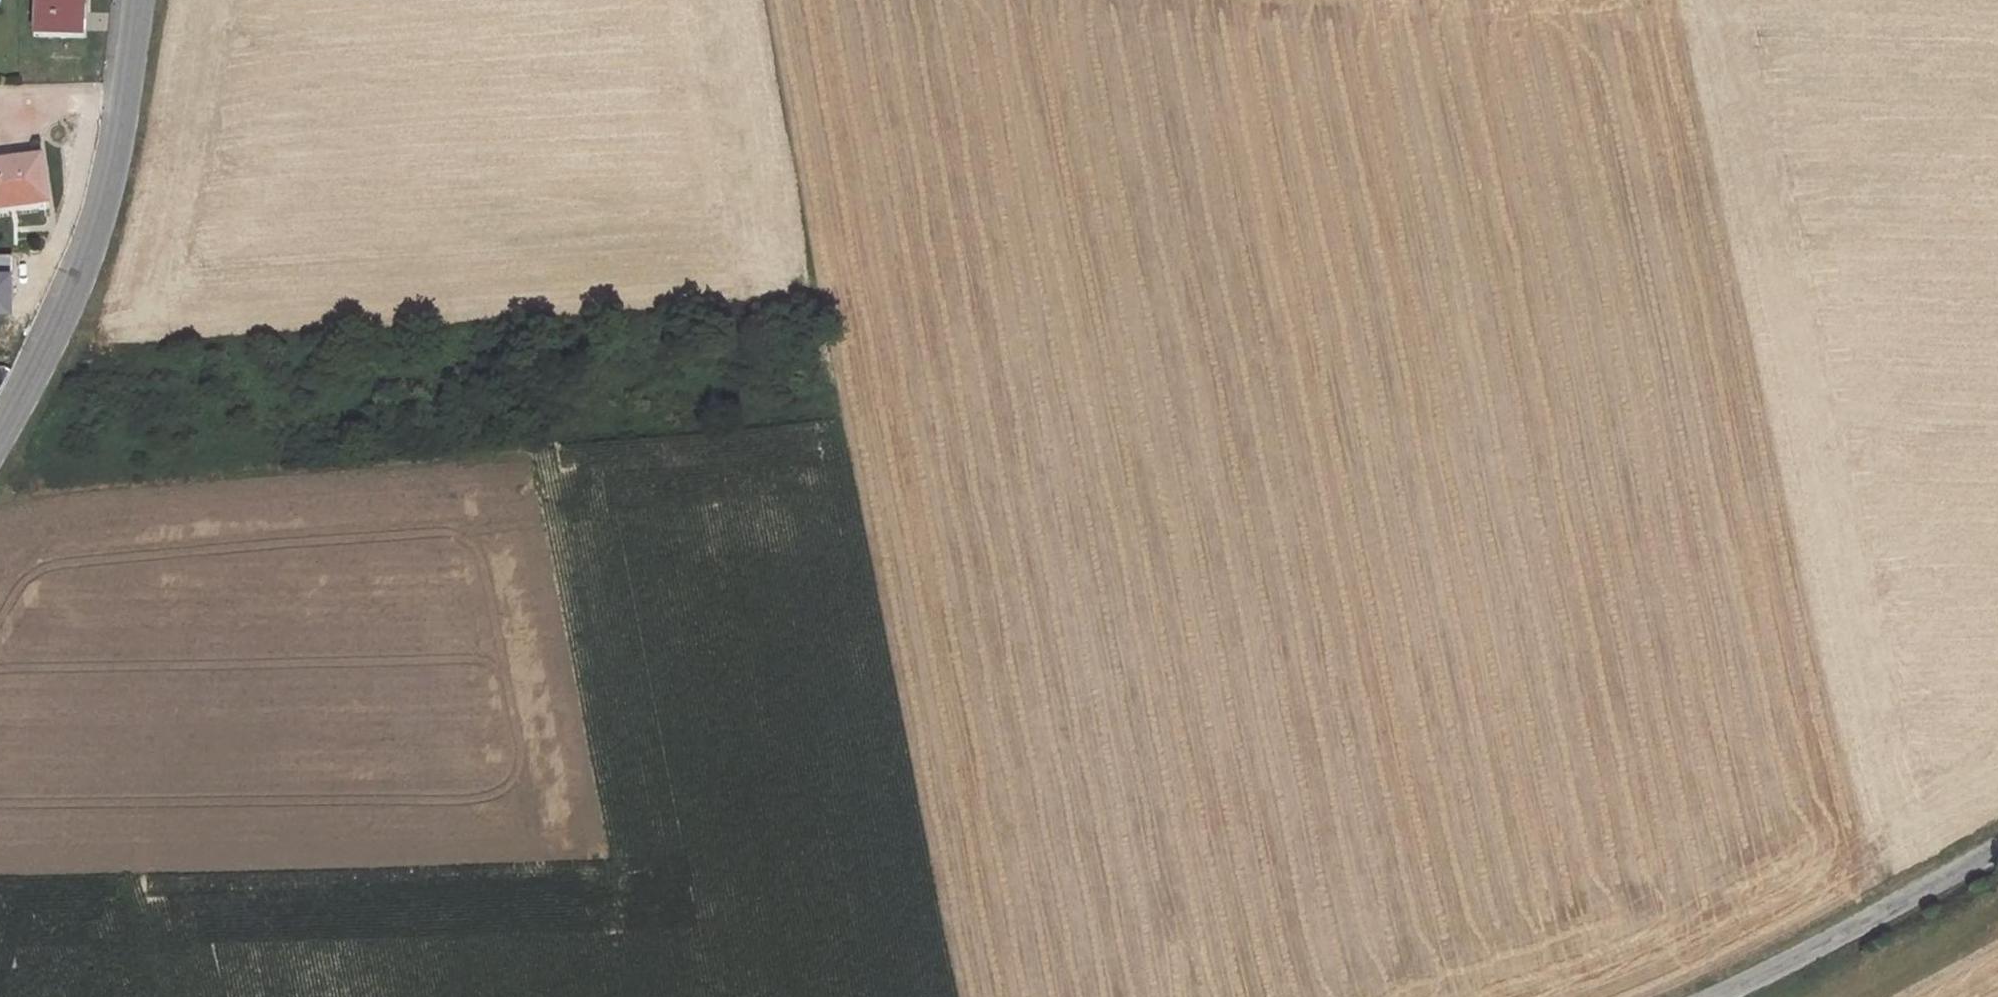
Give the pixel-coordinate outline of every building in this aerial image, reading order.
[(34,34),(74,35),(76,0),(35,0),(34,34)] [(0,155),(0,198),(45,195),(40,152),(0,155)]
